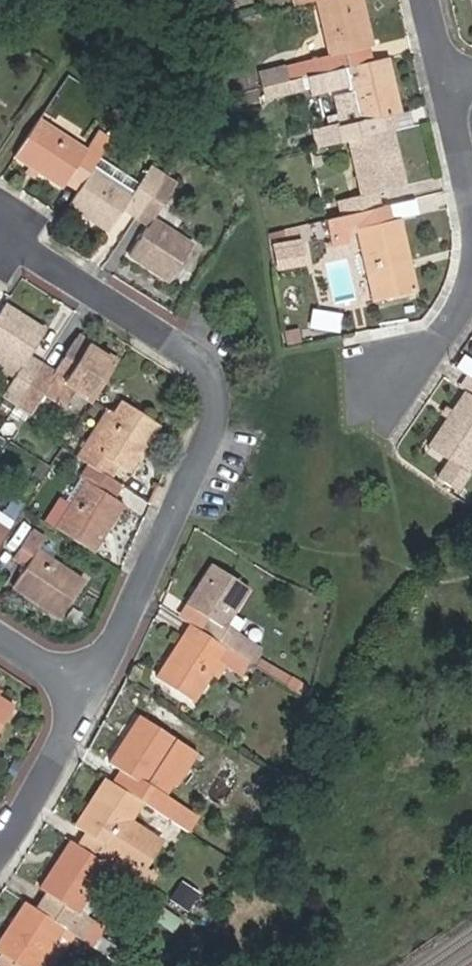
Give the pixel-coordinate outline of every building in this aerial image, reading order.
[(373,44),(363,0),(319,0),(317,0),(330,55),(306,60),(310,75),(347,66),(344,51),(356,48),(373,44)] [(360,64),(356,48),(344,51),(347,66),(360,64)] [(389,130),(386,116),(402,112),(389,57),(360,64),(347,66),(310,75),(308,76),(313,95),(350,85),(352,92),(337,96),(344,126),(340,127),(339,124),(315,130),(319,147),(345,141),(349,140),(389,130)] [(283,65),(288,79),(289,80),(303,77),(308,76),(310,75),(306,60),(283,65)] [(293,92),(306,89),(303,77),(289,80),(293,92)] [(266,97),(293,92),(289,80),(273,84),(263,86),(266,97)] [(63,187),(66,182),(79,190),(93,167),(105,149),(93,141),(88,150),(40,119),(16,156),(30,166),(41,173),(63,187)] [(378,191),(405,185),(393,130),(389,130),(349,140),(362,195),(339,200),(342,214),(354,212),(380,205),(378,191)] [(25,174),(35,182),(41,173),(30,166),(25,174)] [(123,208),(136,217),(163,175),(151,167),(133,193),(93,167),(79,190),(69,205),(108,231),(123,208)] [(131,255),(170,281),(193,244),(154,219),(176,184),(163,175),(136,217),(149,225),(131,255)] [(401,219),(415,215),(411,199),(389,204),(393,221),(401,219)] [(374,300),(416,290),(401,219),(393,221),(389,204),(380,205),(354,212),(374,300)] [(29,356),(46,330),(6,304),(0,313),(0,352),(22,366),(4,394),(17,403),(42,364),(29,356)] [(74,388),(94,401),(118,365),(77,338),(55,373),(42,364),(17,403),(30,411),(42,392),(63,405),(74,388)] [(458,385),(466,390),(471,394),(471,377),(466,372),(458,385)] [(466,470),(471,460),(471,394),(466,390),(452,409),(447,417),(428,445),(449,458),(436,477),(458,491),(470,472),(466,470)] [(120,463),(130,469),(158,426),(121,401),(114,413),(84,460),(89,463),(111,477),(120,463)] [(447,406),(442,415),(447,417),(452,409),(447,406)] [(78,456),(84,460),(114,413),(108,409),(78,456)] [(56,527),(93,551),(123,504),(114,498),(122,485),(111,477),(89,463),(80,477),(86,481),(56,527)] [(45,520),(56,527),(86,481),(80,477),(68,496),(63,492),(45,520)] [(27,504),(16,497),(4,516),(15,523),(25,507),(27,504)] [(8,533),(15,523),(4,516),(0,513),(0,545),(8,533)] [(14,586),(60,617),(84,581),(38,551),(45,539),(32,531),(15,557),(28,566),(14,586)] [(225,627),(233,615),(249,589),(212,565),(188,603),(209,617),(202,629),(213,636),(258,664),(261,649),(234,632),(225,627)] [(234,632),(241,620),(233,615),(225,627),(234,632)] [(202,629),(192,622),(182,637),(204,650),(213,636),(202,629)] [(194,700),(212,673),(220,660),(229,666),(242,675),(245,670),(254,675),(258,665),(258,664),(213,636),(204,650),(182,637),(157,675),(194,700)] [(212,673),(222,679),(229,666),(220,660),(212,673)] [(14,705),(0,696),(0,728),(14,705)] [(164,797),(177,776),(172,773),(188,748),(140,717),(111,762),(122,770),(114,782),(144,802),(172,821),(180,808),(164,797)] [(157,849),(127,827),(144,802),(114,782),(108,778),(77,824),(90,833),(119,853),(110,867),(145,891),(154,877),(143,870),(157,849)] [(108,866),(110,867),(119,853),(90,833),(81,847),(108,866)] [(96,905),(87,898),(108,866),(81,847),(73,842),(41,890),(46,894),(37,909),(73,933),(95,948),(105,933),(86,919),(96,905)] [(73,933),(37,909),(27,902),(0,942),(0,953),(3,954),(0,958),(0,965),(52,965),(73,933)] [(151,919),(167,931),(175,918),(159,907),(151,919)]
